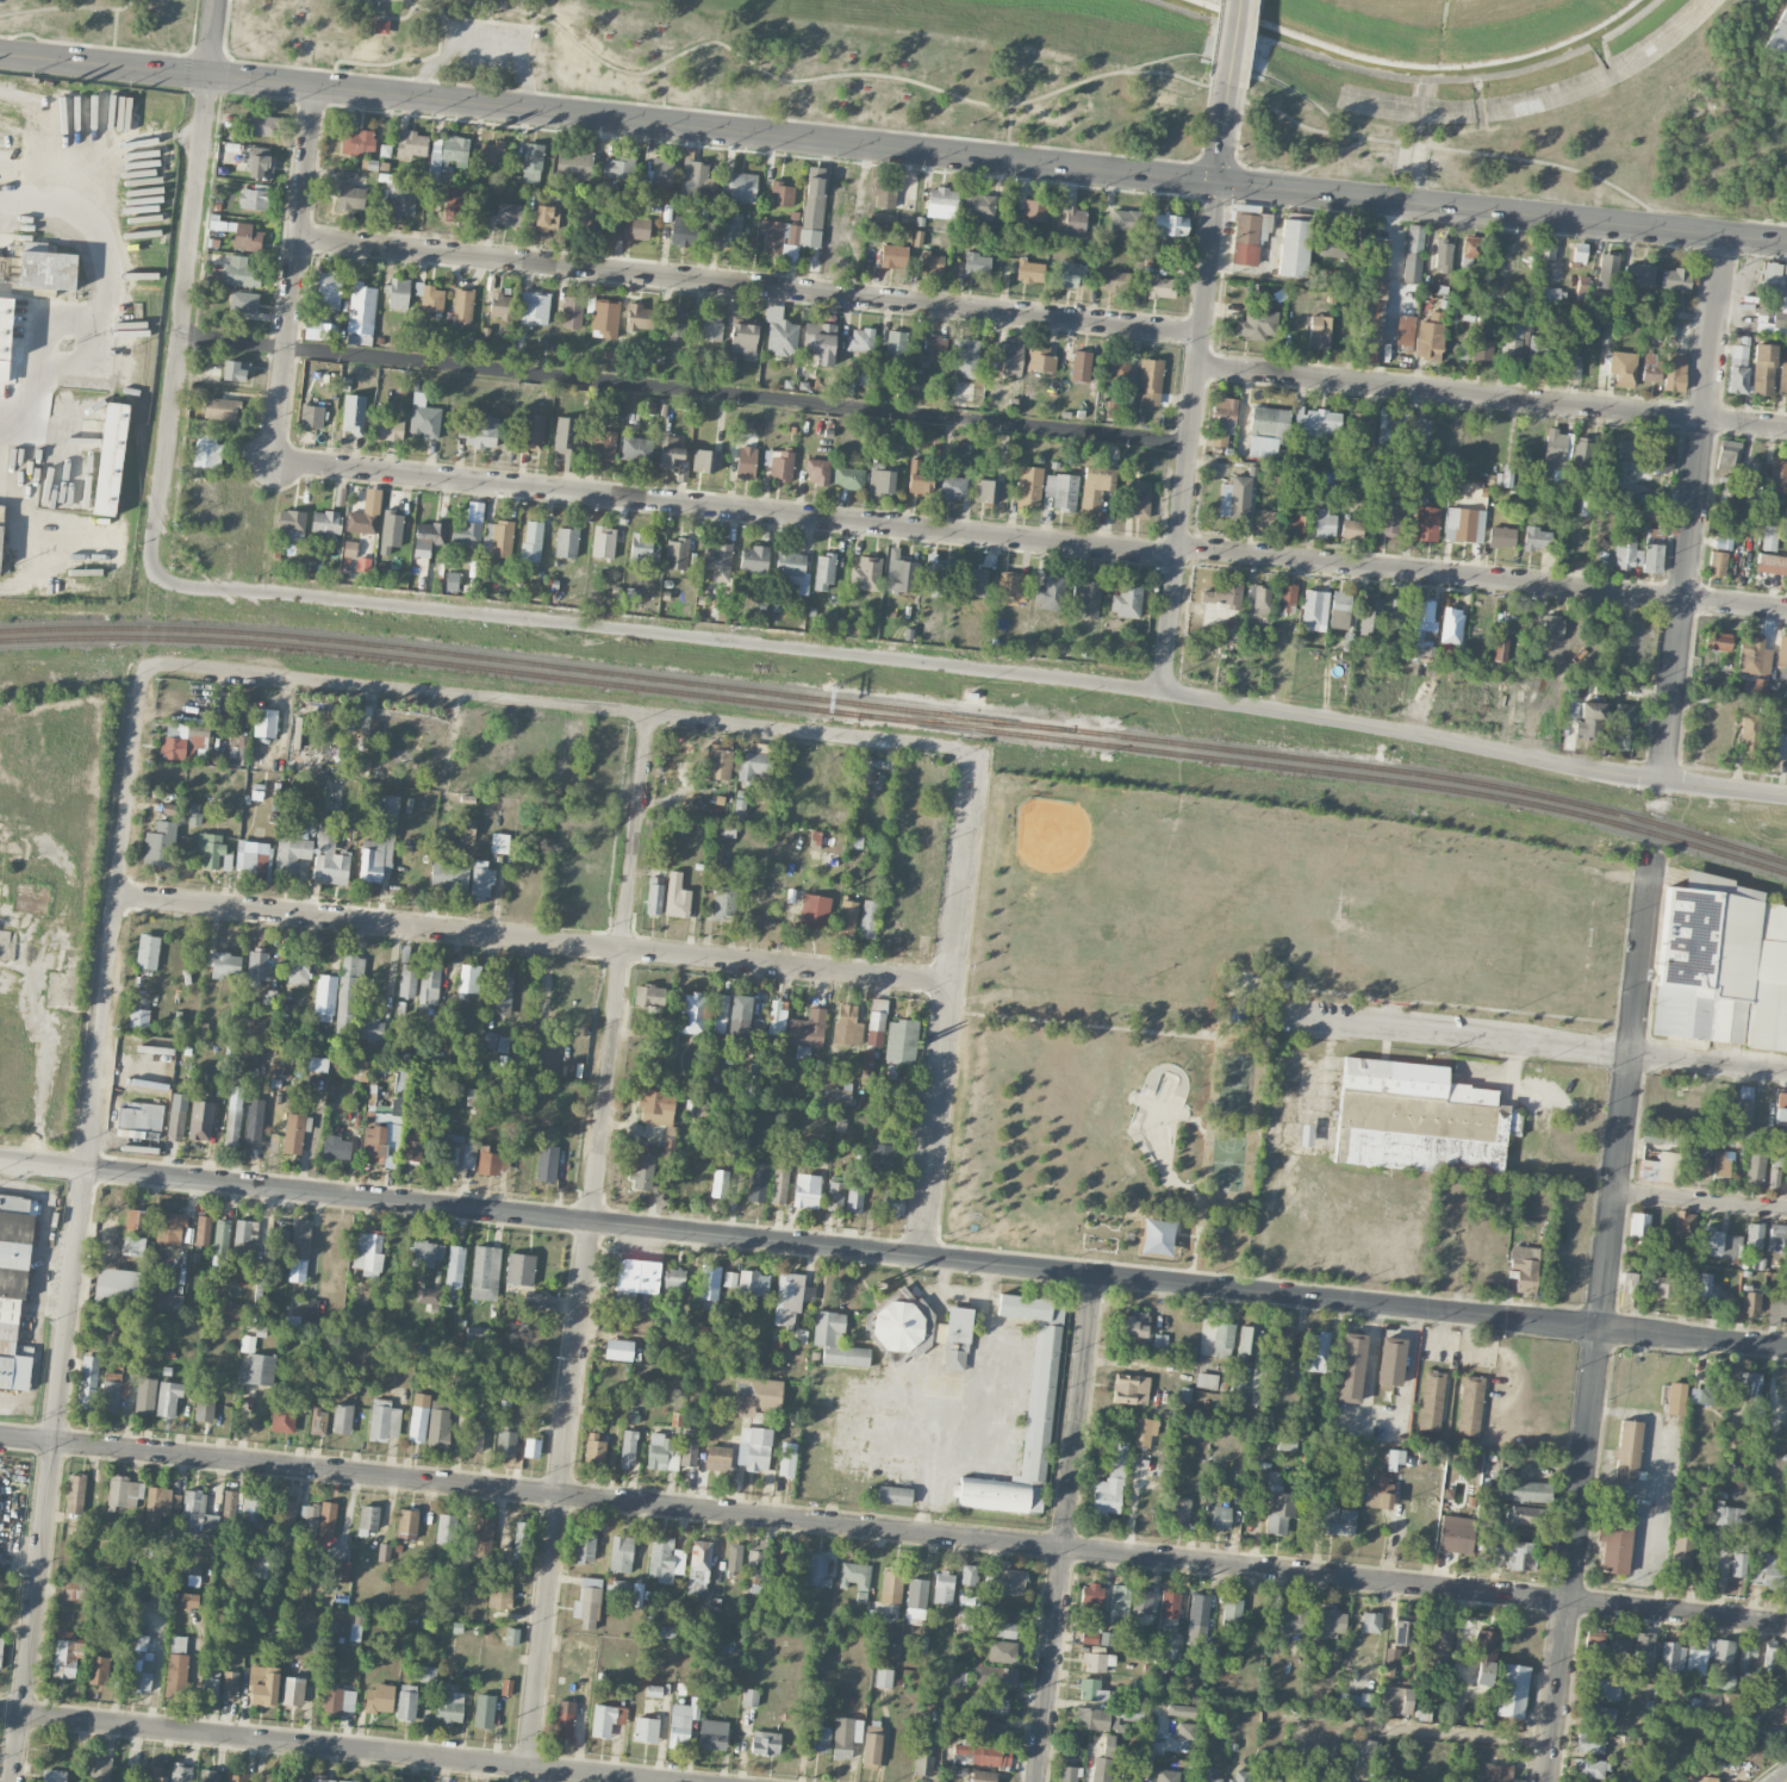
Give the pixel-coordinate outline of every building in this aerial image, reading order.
[(1770,45),(1786,53),(1786,8),(1770,45)] [(277,136),(278,116),(248,115),(248,135),(277,136)] [(427,156),(428,136),(417,135),(417,130),(398,129),(397,159),(412,160),(412,155),(427,156)] [(374,155),(375,131),(342,130),(341,153),(374,155)] [(432,138),(427,182),(449,184),(451,166),(466,168),(469,138),(445,135),(444,140),(432,138)] [(504,143),(480,142),(479,166),(503,167),(504,143)] [(540,185),(544,145),(525,143),(520,182),(540,185)] [(379,156),(390,157),(391,145),(380,144),(379,156)] [(256,153),(251,153),(249,177),(268,179),(271,149),(257,148),(256,153)] [(593,151),(557,150),(556,178),(592,179),(593,151)] [(622,160),(604,157),(601,175),(631,181),(636,155),(623,153),(622,160)] [(673,160),(652,159),(651,185),(672,186),(673,160)] [(706,162),(684,159),(679,200),(701,202),(706,162)] [(802,225),(760,220),(759,232),(765,233),(763,255),(796,259),(798,246),(819,248),(827,168),(808,166),(802,225)] [(341,183),(365,184),(366,173),(341,172),(341,183)] [(721,173),(721,199),(756,200),(757,174),(721,173)] [(895,180),(874,180),(874,207),(894,208),(895,180)] [(768,204),(792,207),(795,185),(772,182),(768,204)] [(240,189),(239,209),(269,210),(269,185),(255,185),(254,190),(240,189)] [(338,209),(364,209),(365,186),(338,185),(338,209)] [(415,187),(384,185),(383,207),(390,207),(390,217),(413,217),(415,187)] [(958,190),(929,187),(926,216),(955,219),(958,190)] [(466,189),(445,188),(445,221),(465,221),(466,189)] [(996,195),(965,194),(964,214),(995,215),(996,195)] [(1046,222),(1048,201),(1024,199),(1023,220),(1046,222)] [(525,207),(499,201),(495,222),(521,227),(525,207)] [(536,203),(535,230),(558,230),(559,204),(536,203)] [(1255,266),(1261,215),(1240,213),(1241,205),(1237,204),(1230,263),(1255,266)] [(1066,207),(1065,233),(1085,234),(1086,208),(1066,207)] [(594,224),(592,210),(581,212),(583,226),(594,224)] [(1140,211),(1111,210),(1111,230),(1139,231),(1140,211)] [(719,222),(719,247),(740,248),(741,213),(730,213),(730,222),(719,222)] [(1188,215),(1153,215),(1153,235),(1187,236),(1188,215)] [(650,217),(615,216),(615,239),(649,240),(650,217)] [(671,245),(696,246),(697,225),(687,225),(687,216),(672,216),(671,245)] [(1312,222),(1283,218),(1277,275),(1306,278),(1312,222)] [(264,232),(251,230),(252,225),(224,222),(223,229),(235,230),(233,249),(262,252),(264,232)] [(1406,251),(1422,252),(1425,226),(1409,224),(1406,251)] [(913,247),(922,247),(922,231),(914,230),(913,247)] [(1318,256),(1349,258),(1350,237),(1319,236),(1318,256)] [(1462,257),(1479,258),(1480,236),(1462,236),(1462,257)] [(1390,239),(1373,237),(1367,296),(1384,298),(1390,239)] [(1450,270),(1450,238),(1435,238),(1435,270),(1450,270)] [(1554,260),(1555,243),(1539,242),(1538,258),(1554,260)] [(1585,263),(1587,243),(1574,242),(1572,262),(1585,263)] [(880,267),(907,268),(908,246),(882,245),(880,267)] [(20,287),(75,289),(76,253),(21,252),(20,287)] [(944,253),(921,252),(920,273),(943,274),(944,253)] [(1421,253),(1404,252),(1403,282),(1421,283),(1421,253)] [(990,275),(990,254),(964,253),(964,275),(990,275)] [(1618,254),(1598,253),(1597,288),(1616,289),(1618,254)] [(247,266),(247,256),(230,255),(230,264),(224,264),(224,285),(261,286),(261,266),(247,266)] [(1045,261),(1018,260),(1017,281),(1044,282),(1045,261)] [(1058,285),(1084,287),(1086,264),(1060,261),(1058,285)] [(1760,261),(1758,294),(1782,295),(1781,312),(1773,311),(1772,329),(1786,330),(1786,262),(1760,261)] [(1653,287),(1654,265),(1624,264),(1623,285),(1653,287)] [(1662,268),(1661,289),(1688,290),(1689,269),(1662,268)] [(1101,289),(1128,291),(1130,273),(1103,270),(1101,289)] [(340,309),(342,272),(319,271),(317,308),(340,309)] [(1149,276),(1148,297),(1174,298),(1176,277),(1149,276)] [(1588,277),(1579,276),(1576,294),(1586,296),(1588,277)] [(409,278),(390,278),(390,285),(387,285),(386,308),(408,309),(409,278)] [(376,288),(364,287),(364,281),(350,280),(347,344),(373,345),(376,288)] [(418,310),(443,313),(445,289),(420,286),(418,310)] [(1538,307),(1559,307),(1560,287),(1538,287),(1538,307)] [(473,290),(453,289),(452,323),(471,324),(473,290)] [(259,293),(230,291),(229,311),(258,313),(259,293)] [(512,296),(502,296),(502,292),(490,291),(489,315),(511,316),(512,296)] [(548,325),(549,294),(521,293),(520,324),(548,325)] [(8,380),(13,294),(0,294),(0,380),(8,380)] [(582,328),(583,297),(562,296),(562,328),(582,328)] [(592,337),(618,338),(619,302),(588,301),(587,312),(593,312),(592,337)] [(1362,350),(1372,351),(1372,340),(1380,340),(1381,301),(1363,301),(1362,350)] [(654,309),(643,309),(643,304),(627,303),(626,329),(653,330),(654,309)] [(799,323),(781,321),(782,306),(766,304),(764,321),(769,321),(766,352),(795,355),(799,323)] [(1279,313),(1246,308),(1244,319),(1236,318),(1234,334),(1275,341),(1279,313)] [(687,310),(666,309),(665,340),(686,341),(687,310)] [(1414,357),(1439,360),(1445,313),(1429,311),(1428,320),(1418,319),(1414,357)] [(701,340),(721,341),(723,313),(703,312),(701,340)] [(1415,316),(1397,315),(1396,344),(1414,345),(1415,316)] [(1309,348),(1329,349),(1331,316),(1310,316),(1309,348)] [(803,353),(816,353),(816,366),(834,366),(835,324),(804,322),(803,353)] [(1600,342),(1609,344),(1612,323),(1603,322),(1600,342)] [(336,340),(337,324),(320,323),(320,340),(336,340)] [(743,353),(743,360),(756,361),(757,324),(731,323),(730,353),(743,353)] [(1501,364),(1522,365),(1523,324),(1502,323),(1501,364)] [(850,327),(848,350),(872,352),(874,329),(850,327)] [(906,355),(906,331),(887,331),(887,355),(906,355)] [(916,348),(915,361),(944,363),(945,335),(924,334),(923,348),(916,348)] [(1539,365),(1548,365),(1549,337),(1528,336),(1526,375),(1539,375),(1539,365)] [(951,375),(977,376),(978,339),(952,338),(951,375)] [(1493,362),(1494,339),(1473,339),(1472,361),(1493,362)] [(995,357),(1002,357),(1001,375),(1022,376),(1023,344),(996,343),(995,357)] [(1775,344),(1753,344),(1752,395),(1774,396),(1775,344)] [(1747,394),(1748,345),(1729,345),(1728,393),(1747,394)] [(1049,348),(1029,346),(1026,369),(1054,372),(1056,356),(1049,356),(1049,348)] [(1070,379),(1088,382),(1093,353),(1074,350),(1070,379)] [(1559,350),(1558,379),(1580,380),(1581,351),(1559,350)] [(1633,384),(1638,354),(1611,350),(1607,373),(1616,374),(1614,382),(1633,384)] [(1685,392),(1687,353),(1666,352),(1664,391),(1685,392)] [(1657,382),(1661,354),(1645,353),(1641,380),(1657,382)] [(1160,406),(1162,359),(1140,358),(1138,406),(1160,406)] [(246,382),(248,362),(224,359),(222,379),(246,382)] [(1107,380),(1129,379),(1129,359),(1106,359),(1107,380)] [(1782,359),(1778,392),(1786,393),(1786,359),(1782,359)] [(191,398),(214,399),(214,386),(192,385),(191,398)] [(425,406),(426,393),(413,391),(409,434),(422,435),(422,438),(438,440),(441,408),(425,406)] [(363,433),(366,396),(345,394),(341,431),(363,433)] [(1237,398),(1213,397),(1211,446),(1227,447),(1228,433),(1236,433),(1237,398)] [(204,418),(236,420),(236,399),(205,398),(204,418)] [(116,516),(130,405),(106,402),(92,513),(116,516)] [(300,427),(323,428),(324,406),(301,405),(300,427)] [(1116,405),(1107,405),(1107,418),(1116,418),(1116,405)] [(1276,459),(1278,444),(1288,445),(1290,409),(1252,406),(1248,457),(1276,459)] [(1380,446),(1392,446),(1391,425),(1407,425),(1407,411),(1393,411),(1393,406),(1379,406),(1380,446)] [(1341,435),(1342,410),(1296,409),(1295,434),(1341,435)] [(459,446),(496,448),(498,416),(476,414),(475,425),(460,425),(459,446)] [(542,452),(543,414),(522,414),(521,451),(542,452)] [(1374,447),(1375,415),(1353,414),(1352,446),(1374,447)] [(404,418),(374,417),(374,439),(403,440),(404,418)] [(574,456),(578,419),(557,417),(553,454),(574,456)] [(1432,419),(1415,418),(1414,440),(1431,441),(1432,419)] [(615,462),(615,430),(586,429),(586,461),(615,462)] [(1540,490),(1566,494),(1572,433),(1546,430),(1540,490)] [(683,467),(684,448),(677,448),(677,433),(661,432),(660,466),(683,467)] [(652,438),(622,437),(621,461),(651,462),(652,438)] [(1572,464),(1590,465),(1591,440),(1574,439),(1572,464)] [(1717,464),(1737,466),(1739,442),(1720,441),(1717,464)] [(221,443),(194,442),(193,467),(220,468),(221,443)] [(736,478),(755,478),(756,446),(737,446),(736,478)] [(791,482),(794,452),(765,449),(763,465),(771,465),(769,480),(791,482)] [(721,451),(693,450),(692,471),(720,472),(721,451)] [(1665,475),(1674,461),(1663,454),(1654,469),(1665,475)] [(806,484),(829,485),(830,460),(807,459),(806,484)] [(920,475),(920,460),(910,459),(909,493),(932,494),(933,475),(920,475)] [(1786,487),(1786,459),(1771,459),(1770,486),(1786,487)] [(1502,474),(1493,474),(1492,486),(1512,486),(1513,464),(1503,464),(1502,474)] [(1016,504),(1039,507),(1044,468),(1021,465),(1016,504)] [(1115,469),(1085,466),(1080,513),(1099,515),(1102,489),(1113,491),(1115,469)] [(864,488),(865,468),(834,468),(833,488),(864,488)] [(893,494),(895,472),(871,469),(868,491),(893,494)] [(1079,477),(1047,472),(1044,495),(1054,497),(1052,509),(1074,512),(1079,477)] [(966,477),(939,476),(938,498),(965,499),(966,477)] [(1231,484),(1221,484),(1219,517),(1249,518),(1251,477),(1231,476),(1231,484)] [(1718,493),(1735,494),(1735,477),(1719,476),(1718,493)] [(1757,478),(1747,477),(1745,499),(1755,500),(1757,478)] [(1004,502),(1005,481),(976,480),(975,501),(1004,502)] [(1149,482),(1128,481),(1127,517),(1148,517),(1149,482)] [(380,489),(365,488),(364,512),(347,511),(346,532),(378,534),(380,489)] [(1579,516),(1589,517),(1591,501),(1581,500),(1579,516)] [(1405,507),(1381,503),(1376,535),(1399,538),(1405,507)] [(1658,507),(1632,506),(1631,522),(1658,523),(1658,507)] [(1438,541),(1439,507),(1415,507),(1414,540),(1438,541)] [(1483,542),(1484,509),(1446,508),(1445,540),(1483,542)] [(303,541),(306,512),(279,510),(277,529),(288,530),(287,540),(303,541)] [(1279,511),(1255,510),(1254,529),(1278,531),(1279,511)] [(340,533),(341,512),(312,511),(311,532),(340,533)] [(1335,537),(1336,512),(1317,511),(1316,536),(1335,537)] [(402,513),(382,512),(381,554),(390,554),(390,546),(401,547),(402,513)] [(1307,512),(1290,513),(1291,534),(1308,534),(1307,512)] [(1363,521),(1342,519),(1340,536),(1362,538),(1363,521)] [(483,555),(511,556),(513,522),(484,521),(483,555)] [(522,560),(540,561),(542,522),(524,521),(522,560)] [(446,550),(447,523),(416,522),(415,555),(430,555),(430,549),(446,550)] [(482,523),(451,522),(450,543),(481,544),(482,523)] [(1487,545),(1513,549),(1516,529),(1490,525),(1487,545)] [(615,527),(593,526),(592,557),(614,558),(615,527)] [(1776,551),(1778,527),(1764,526),(1762,550),(1776,551)] [(578,528),(557,527),(555,557),(576,558),(578,528)] [(1550,529),(1525,527),(1523,548),(1548,551),(1550,529)] [(659,545),(652,545),(653,534),(631,534),(630,565),(642,565),(642,560),(658,560),(659,545)] [(1635,550),(1635,537),(1616,537),(1616,568),(1642,568),(1642,550),(1635,550)] [(687,569),(688,538),(666,538),(665,568),(687,569)] [(343,557),(355,558),(357,541),(345,540),(343,557)] [(712,570),(711,579),(730,580),(731,543),(715,542),(714,549),(703,549),(703,570),(712,570)] [(1662,545),(1644,543),(1643,572),(1661,573),(1662,545)] [(742,545),(739,570),(767,573),(770,549),(742,545)] [(900,547),(888,547),(886,591),(915,592),(916,561),(899,561),(900,547)] [(1727,553),(1710,551),(1708,575),(1725,577),(1727,553)] [(803,580),(806,554),(777,552),(775,581),(799,583),(798,594),(808,595),(809,580),(803,580)] [(814,590),(833,591),(835,554),(816,553),(814,590)] [(936,553),(925,553),(924,596),(951,596),(951,565),(936,565),(936,553)] [(1757,554),(1755,573),(1786,576),(1786,557),(1757,554)] [(881,557),(859,557),(859,567),(850,567),(850,590),(880,590),(881,557)] [(965,579),(987,580),(987,569),(965,568),(965,579)] [(458,591),(459,572),(447,571),(446,590),(458,591)] [(1027,585),(1021,585),(1021,574),(998,573),(996,603),(1026,605),(1027,585)] [(1043,587),(1035,587),(1034,607),(1062,609),(1064,577),(1043,576),(1043,587)] [(1078,608),(1077,618),(1099,619),(1100,582),(1073,581),(1072,608),(1078,608)] [(1240,610),(1241,583),(1213,582),(1213,591),(1201,591),(1201,602),(1228,603),(1228,609),(1240,610)] [(1293,613),(1295,585),(1280,584),(1279,612),(1293,613)] [(1111,615),(1140,616),(1141,585),(1119,585),(1119,594),(1111,594),(1111,615)] [(1253,617),(1268,618),(1270,587),(1248,586),(1247,599),(1254,600),(1253,617)] [(1325,629),(1329,592),(1304,589),(1300,627),(1325,629)] [(1347,630),(1353,593),(1334,590),(1328,626),(1347,630)] [(1360,634),(1381,635),(1382,600),(1362,599),(1360,634)] [(1409,599),(1391,599),(1390,628),(1408,628),(1409,599)] [(1415,600),(1413,652),(1434,652),(1435,620),(1433,620),(1434,601),(1415,600)] [(1441,642),(1461,643),(1462,608),(1442,607),(1441,642)] [(1563,617),(1536,616),(1535,645),(1562,646),(1563,617)] [(1730,651),(1731,632),(1705,632),(1705,650),(1730,651)] [(1773,649),(1763,648),(1764,636),(1751,634),(1750,642),(1740,641),(1737,672),(1770,676),(1773,649)] [(1786,667),(1786,636),(1778,635),(1776,667),(1786,667)] [(1505,662),(1508,640),(1495,638),(1492,660),(1505,662)] [(1602,703),(1578,702),(1577,736),(1601,737),(1602,703)] [(1633,704),(1614,703),(1613,740),(1616,740),(1616,750),(1632,750),(1633,704)] [(277,709),(255,708),(254,736),(276,737),(277,709)] [(1741,746),(1759,747),(1760,715),(1743,714),(1741,746)] [(209,724),(164,722),(163,759),(194,761),(194,747),(208,748),(209,724)] [(1766,732),(1765,758),(1786,760),(1786,733),(1766,732)] [(741,751),(737,787),(751,789),(753,774),(770,776),(773,745),(756,743),(755,753),(741,751)] [(731,749),(709,749),(707,779),(730,780),(731,749)] [(399,796),(379,794),(376,818),(387,819),(385,841),(363,839),(359,879),(390,883),(399,796)] [(746,799),(735,799),(734,820),(745,820),(746,799)] [(176,820),(179,807),(165,803),(161,816),(176,820)] [(188,825),(200,826),(202,804),(190,803),(188,825)] [(347,884),(351,851),(335,849),(339,815),(320,813),(312,880),(347,884)] [(463,838),(474,838),(475,820),(464,819),(463,838)] [(176,821),(156,821),(155,832),(145,832),(143,865),(174,867),(176,821)] [(456,832),(443,829),(441,838),(454,841),(456,832)] [(219,854),(223,854),(224,834),(199,833),(198,853),(203,853),(203,868),(218,869),(219,854)] [(490,852),(508,854),(510,834),(492,833),(490,852)] [(276,872),(296,873),(297,859),(311,859),(312,839),(277,838),(276,872)] [(268,842),(243,841),(243,851),(236,851),(236,869),(255,870),(255,880),(267,881),(268,842)] [(231,870),(232,854),(224,853),(223,870),(231,870)] [(494,869),(487,868),(488,861),(474,859),(469,897),(490,900),(494,869)] [(466,890),(468,864),(432,863),(430,888),(466,890)] [(664,915),(689,917),(691,890),(680,889),(682,872),(668,871),(664,915)] [(1744,1044),(1743,1047),(1786,1051),(1786,910),(1746,906),(1748,888),(1732,887),(1733,876),(1685,872),(1684,888),(1666,886),(1652,1035),(1744,1044)] [(647,884),(647,913),(661,914),(662,885),(647,884)] [(736,887),(714,886),(713,918),(735,919),(736,887)] [(798,926),(828,929),(832,897),(802,893),(798,926)] [(838,932),(855,933),(857,902),(840,900),(838,932)] [(860,938),(876,939),(878,901),(862,900),(860,938)] [(160,936),(139,934),(136,967),(157,969),(160,936)] [(280,958),(267,958),(267,949),(249,949),(248,986),(260,987),(260,978),(279,979),(280,958)] [(207,966),(212,967),(211,977),(240,979),(241,954),(208,952),(207,966)] [(288,984),(308,985),(310,953),(289,952),(288,984)] [(362,957),(341,955),(335,1029),(356,1031),(362,957)] [(443,962),(424,959),(417,1005),(435,1008),(443,962)] [(418,966),(402,963),(397,996),(414,998),(418,966)] [(480,965),(460,964),(459,993),(479,994),(480,965)] [(330,975),(319,974),(313,1019),(333,1022),(339,969),(331,968),(330,975)] [(513,970),(497,969),(496,1014),(511,1015),(513,970)] [(663,986),(635,985),(634,1008),(663,1008),(663,986)] [(683,993),(681,1033),(703,1034),(705,994),(683,993)] [(711,1033),(725,1034),(726,994),(712,994),(711,1033)] [(749,1036),(751,996),(730,995),(729,1035),(749,1036)] [(865,1045),(881,1047),(888,1000),(872,998),(865,1045)] [(769,1036),(785,1037),(786,1007),(785,1007),(786,1001),(770,1000),(769,1036)] [(862,1023),(856,1023),(856,1004),(835,1004),(835,1044),(862,1044),(862,1023)] [(148,1028),(150,1009),(131,1007),(129,1026),(148,1028)] [(788,1045),(796,1045),(795,1058),(809,1059),(810,1046),(823,1047),(825,1008),(808,1007),(808,1020),(789,1019),(788,1045)] [(384,1019),(357,1019),(357,1040),(383,1041),(384,1019)] [(888,1020),(884,1062),(913,1065),(917,1022),(888,1020)] [(509,1035),(485,1033),(483,1048),(507,1051),(509,1035)] [(860,1082),(871,1083),(876,1050),(864,1048),(860,1082)] [(512,1057),(501,1055),(499,1068),(509,1070),(512,1057)] [(327,1073),(328,1058),(303,1056),(302,1070),(327,1073)] [(1502,1175),(1505,1135),(1520,1136),(1522,1113),(1508,1111),(1508,1105),(1496,1104),(1497,1088),(1447,1084),(1449,1066),(1343,1058),(1335,1162),(1502,1175)] [(226,1145),(240,1145),(243,1078),(229,1078),(226,1145)] [(827,1103),(851,1105),(852,1083),(843,1083),(842,1089),(828,1088),(827,1103)] [(1752,1128),(1753,1086),(1739,1086),(1739,1097),(1732,1097),(1731,1127),(1752,1128)] [(674,1093),(641,1091),(639,1121),(673,1123),(674,1093)] [(1786,1121),(1786,1093),(1777,1093),(1775,1121),(1786,1121)] [(211,1140),(212,1101),(190,1100),(189,1139),(211,1140)] [(118,1103),(116,1136),(149,1138),(150,1131),(162,1132),(163,1105),(118,1103)] [(168,1140),(183,1141),(185,1109),(169,1108),(168,1140)] [(363,1156),(385,1157),(384,1167),(396,1168),(397,1146),(387,1146),(387,1126),(394,1127),(394,1114),(365,1113),(363,1156)] [(302,1154),(304,1114),(285,1114),(284,1153),(302,1154)] [(412,1134),(403,1134),(402,1160),(426,1161),(427,1125),(413,1124),(412,1134)] [(664,1158),(674,1158),(675,1126),(665,1126),(664,1158)] [(244,1146),(260,1147),(261,1128),(245,1127),(244,1146)] [(1640,1140),(1672,1145),(1674,1134),(1642,1129),(1640,1140)] [(352,1141),(341,1140),(341,1135),(324,1134),(322,1157),(351,1159),(352,1141)] [(477,1146),(463,1143),(464,1136),(448,1134),(442,1166),(472,1171),(477,1146)] [(871,1172),(892,1173),(894,1137),(873,1136),(871,1172)] [(509,1169),(509,1155),(488,1153),(488,1145),(479,1145),(477,1174),(498,1175),(499,1168),(509,1169)] [(536,1181),(556,1182),(558,1146),(538,1145),(536,1181)] [(1677,1153),(1659,1151),(1658,1161),(1641,1159),(1639,1179),(1673,1183),(1677,1153)] [(1785,1155),(1774,1152),(1770,1166),(1781,1169),(1785,1155)] [(632,1190),(652,1190),(653,1154),(633,1153),(632,1190)] [(1713,1153),(1712,1182),(1729,1182),(1730,1154),(1713,1153)] [(1744,1184),(1762,1185),(1765,1154),(1747,1153),(1744,1184)] [(1695,1180),(1708,1180),(1709,1158),(1695,1157),(1695,1180)] [(787,1204),(789,1162),(773,1161),(771,1204),(787,1204)] [(1767,1189),(1778,1191),(1781,1170),(1770,1168),(1767,1189)] [(728,1170),(713,1170),(711,1198),(727,1199),(728,1170)] [(765,1203),(768,1175),(749,1173),(747,1201),(765,1203)] [(820,1175),(795,1174),(793,1207),(818,1208),(820,1175)] [(842,1181),(828,1181),(827,1210),(842,1211),(842,1181)] [(845,1211),(861,1213),(864,1188),(848,1187),(845,1211)] [(904,1190),(883,1189),(882,1214),(904,1215),(904,1190)] [(0,1195),(0,1388),(28,1390),(31,1356),(19,1355),(33,1198),(0,1195)] [(125,1229),(146,1231),(148,1211),(128,1209),(125,1229)] [(1675,1236),(1693,1236),(1694,1211),(1676,1210),(1675,1236)] [(184,1213),(159,1212),(157,1244),(182,1245),(184,1213)] [(1648,1244),(1649,1213),(1630,1213),(1629,1237),(1639,1237),(1639,1244),(1648,1244)] [(211,1216),(196,1215),(195,1245),(210,1246),(211,1216)] [(232,1259),(254,1262),(259,1222),(236,1219),(232,1259)] [(307,1282),(310,1219),(292,1219),(289,1281),(307,1282)] [(1141,1255),(1172,1256),(1174,1220),(1143,1219),(1141,1255)] [(230,1221),(214,1220),(214,1265),(229,1265),(230,1221)] [(1746,1248),(1762,1249),(1763,1223),(1747,1223),(1746,1248)] [(1769,1251),(1786,1252),(1786,1224),(1769,1224),(1769,1251)] [(383,1232),(355,1230),(353,1268),(363,1268),(362,1276),(380,1277),(383,1232)] [(1703,1232),(1702,1255),(1737,1257),(1739,1235),(1703,1232)] [(122,1248),(143,1251),(145,1238),(124,1235),(122,1248)] [(435,1258),(443,1260),(445,1244),(414,1240),(411,1265),(433,1268),(435,1258)] [(451,1300),(452,1292),(460,1293),(466,1247),(450,1245),(443,1299),(451,1300)] [(1535,1294),(1540,1248),(1512,1245),(1510,1268),(1517,1269),(1515,1292),(1535,1294)] [(471,1299),(498,1300),(500,1247),(474,1246),(471,1299)] [(534,1285),(535,1254),(507,1253),(506,1284),(534,1285)] [(659,1262),(618,1259),(615,1303),(634,1305),(633,1317),(634,1317),(633,1325),(640,1325),(641,1313),(648,1314),(649,1295),(657,1295),(659,1262)] [(720,1265),(700,1265),(699,1300),(719,1300),(720,1265)] [(94,1303),(137,1306),(139,1271),(96,1268),(94,1303)] [(684,1269),(663,1268),(663,1304),(677,1305),(678,1293),(684,1293),(684,1269)] [(736,1287),(737,1273),(725,1271),(724,1286),(736,1287)] [(739,1271),(739,1294),(768,1295),(769,1272),(739,1271)] [(803,1275),(779,1272),(773,1325),(786,1326),(786,1331),(797,1332),(803,1275)] [(1621,1306),(1636,1306),(1637,1273),(1622,1272),(1621,1306)] [(1711,1304),(1713,1274),(1698,1273),(1696,1303),(1711,1304)] [(1671,1277),(1648,1276),(1647,1298),(1670,1298),(1671,1277)] [(256,1283),(253,1306),(261,1307),(264,1284),(256,1283)] [(906,1352),(923,1339),(924,1318),(913,1305),(913,1299),(903,1285),(889,1295),(889,1302),(874,1314),(874,1334),(886,1351),(906,1352)] [(1769,1287),(1767,1325),(1778,1326),(1779,1315),(1786,1316),(1786,1288),(1769,1287)] [(417,1303),(441,1303),(441,1289),(417,1288),(417,1303)] [(1739,1314),(1759,1315),(1761,1293),(1742,1291),(1739,1314)] [(957,1507),(1044,1513),(1061,1300),(999,1295),(997,1316),(1034,1319),(1022,1475),(1011,1474),(1010,1481),(959,1477),(957,1507)] [(715,1310),(715,1301),(699,1300),(699,1309),(715,1310)] [(972,1309),(949,1306),(941,1368),(964,1371),(972,1309)] [(868,1367),(870,1348),(842,1346),(844,1313),(815,1311),(813,1345),(823,1346),(822,1364),(868,1367)] [(1148,1338),(1148,1313),(1134,1312),(1134,1316),(1122,1316),(1122,1337),(1148,1338)] [(1212,1356),(1230,1359),(1234,1324),(1216,1322),(1212,1356)] [(105,1352),(119,1353),(121,1325),(106,1324),(105,1352)] [(1261,1326),(1240,1325),(1237,1361),(1245,1361),(1246,1355),(1259,1355),(1261,1326)] [(485,1328),(467,1327),(466,1339),(484,1340),(485,1328)] [(1296,1331),(1277,1329),(1272,1359),(1292,1362),(1296,1331)] [(1334,1401),(1357,1404),(1367,1335),(1344,1332),(1334,1401)] [(1168,1335),(1154,1334),(1153,1348),(1167,1349),(1168,1335)] [(1329,1336),(1309,1334),(1307,1371),(1327,1372),(1329,1336)] [(1406,1340),(1382,1336),(1375,1383),(1399,1386),(1406,1340)] [(605,1358),(632,1361),(634,1341),(607,1338),(605,1358)] [(272,1386),(275,1356),(248,1353),(245,1383),(272,1386)] [(97,1356),(81,1356),(79,1410),(95,1411),(97,1356)] [(1231,1390),(1243,1392),(1246,1372),(1234,1371),(1231,1390)] [(1445,1373),(1424,1371),(1418,1430),(1439,1432),(1445,1373)] [(120,1412),(121,1373),(102,1372),(100,1411),(120,1412)] [(1218,1375),(1197,1372),(1195,1386),(1216,1389),(1218,1375)] [(1739,1399),(1759,1400),(1760,1373),(1740,1372),(1739,1399)] [(1113,1403),(1148,1404),(1149,1376),(1114,1374),(1113,1403)] [(1458,1435),(1479,1436),(1483,1377),(1461,1375),(1458,1435)] [(136,1411),(155,1412),(156,1378),(137,1378),(136,1411)] [(754,1411),(781,1412),(782,1379),(736,1378),(735,1417),(754,1417),(754,1411)] [(182,1398),(184,1384),(160,1380),(156,1415),(174,1418),(177,1397),(182,1398)] [(1685,1384),(1662,1383),(1661,1404),(1667,1404),(1666,1415),(1684,1416),(1685,1384)] [(1689,1404),(1723,1406),(1724,1387),(1690,1385),(1689,1404)] [(195,1421),(214,1422),(214,1400),(210,1400),(210,1389),(196,1388),(195,1421)] [(429,1394),(413,1393),(409,1441),(425,1442),(429,1394)] [(370,1440),(387,1441),(388,1437),(399,1438),(400,1409),(391,1408),(391,1399),(371,1399),(370,1440)] [(448,1447),(450,1401),(430,1401),(428,1446),(448,1447)] [(332,1432),(351,1434),(353,1405),(334,1403),(332,1432)] [(295,1406),(272,1405),(271,1431),(294,1432),(295,1406)] [(311,1434),(327,1435),(328,1408),(312,1407),(311,1434)] [(1159,1419),(1136,1418),(1134,1447),(1150,1448),(1151,1435),(1158,1436),(1159,1419)] [(466,1452),(482,1452),(484,1419),(467,1419),(466,1452)] [(1637,1478),(1643,1422),(1620,1420),(1615,1459),(1616,1459),(1614,1476),(1637,1478)] [(770,1428),(739,1427),(738,1468),(769,1469),(770,1428)] [(517,1432),(498,1430),(494,1454),(514,1456),(517,1432)] [(621,1466),(635,1467),(637,1431),(622,1430),(621,1466)] [(603,1464),(606,1442),(598,1440),(599,1433),(588,1431),(583,1462),(603,1464)] [(672,1435),(649,1434),(648,1469),(678,1470),(679,1448),(672,1448),(672,1435)] [(1297,1435),(1279,1434),(1279,1450),(1296,1451),(1297,1435)] [(539,1458),(541,1439),(525,1438),(524,1457),(539,1458)] [(680,1465),(695,1467),(698,1439),(683,1438),(680,1465)] [(1091,1511),(1121,1514),(1127,1439),(1110,1438),(1107,1481),(1094,1480),(1091,1511)] [(778,1477),(795,1477),(796,1443),(780,1442),(778,1477)] [(732,1448),(708,1445),(705,1468),(728,1472),(732,1448)] [(1402,1450),(1388,1449),(1387,1465),(1401,1465),(1402,1450)] [(1280,1472),(1269,1471),(1270,1464),(1260,1463),(1257,1484),(1278,1486),(1280,1472)] [(1390,1510),(1393,1484),(1385,1483),(1387,1472),(1374,1470),(1373,1481),(1367,1480),(1363,1506),(1390,1510)] [(67,1474),(66,1513),(83,1514),(85,1475),(67,1474)] [(136,1509),(137,1498),(143,1498),(144,1483),(129,1482),(130,1476),(109,1475),(108,1508),(136,1509)] [(1550,1502),(1551,1482),(1499,1481),(1498,1500),(1550,1502)] [(877,1504),(911,1505),(911,1487),(878,1486),(877,1504)] [(181,1490),(147,1489),(145,1530),(160,1531),(161,1516),(170,1516),(170,1508),(180,1508),(181,1490)] [(218,1515),(206,1513),(208,1492),(184,1490),(180,1531),(201,1534),(202,1528),(217,1530),(218,1515)] [(237,1491),(224,1490),(223,1519),(236,1520),(237,1491)] [(1288,1536),(1292,1494),(1269,1491),(1265,1534),(1288,1536)] [(261,1527),(262,1495),(243,1494),(242,1526),(261,1527)] [(1170,1525),(1188,1526),(1190,1498),(1171,1497),(1170,1525)] [(295,1529),(296,1499),(281,1499),(281,1529),(295,1529)] [(332,1555),(334,1502),(320,1502),(317,1555),(332,1555)] [(319,1507),(301,1505),(300,1516),(304,1516),(303,1535),(316,1536),(319,1507)] [(378,1529),(379,1506),(360,1505),(359,1528),(378,1529)] [(1229,1529),(1230,1506),(1212,1505),(1211,1528),(1229,1529)] [(1354,1535),(1355,1510),(1339,1509),(1339,1506),(1323,1505),(1322,1534),(1354,1535)] [(1546,1509),(1512,1505),(1510,1524),(1544,1527),(1546,1509)] [(1733,1547),(1733,1525),(1745,1525),(1745,1507),(1714,1506),(1713,1546),(1733,1547)] [(397,1538),(417,1539),(418,1510),(398,1509),(397,1538)] [(1633,1511),(1599,1509),(1597,1541),(1604,1542),(1602,1573),(1629,1574),(1633,1511)] [(436,1544),(455,1545),(456,1515),(437,1514),(436,1544)] [(1467,1552),(1469,1517),(1440,1516),(1438,1551),(1467,1552)] [(490,1557),(492,1518),(476,1517),(474,1556),(490,1557)] [(526,1560),(530,1523),(516,1521),(512,1558),(526,1560)] [(596,1534),(576,1531),(573,1559),(593,1561),(596,1534)] [(608,1570),(629,1574),(635,1538),(614,1535),(608,1570)] [(1670,1573),(1690,1575),(1693,1537),(1674,1535),(1670,1573)] [(684,1574),(685,1550),(673,1549),(674,1538),(650,1537),(648,1580),(672,1581),(672,1574),(684,1574)] [(1506,1568),(1533,1571),(1536,1543),(1489,1539),(1488,1552),(1507,1554),(1506,1568)] [(688,1592),(709,1593),(711,1541),(690,1540),(688,1592)] [(743,1545),(731,1543),(727,1570),(740,1572),(743,1545)] [(377,1561),(390,1562),(391,1545),(379,1544),(377,1561)] [(770,1574),(786,1574),(787,1549),(770,1549),(770,1574)] [(763,1551),(747,1550),(746,1585),(761,1586),(763,1551)] [(1779,1586),(1782,1554),(1753,1551),(1749,1583),(1779,1586)] [(827,1553),(806,1552),(805,1584),(830,1586),(831,1575),(826,1575),(827,1553)] [(1745,1577),(1746,1553),(1733,1553),(1732,1577),(1745,1577)] [(259,1577),(268,1579),(271,1558),(262,1556),(259,1577)] [(467,1572),(468,1557),(454,1556),(453,1571),(467,1572)] [(334,1575),(349,1578),(351,1562),(336,1560),(334,1575)] [(847,1588),(848,1581),(857,1582),(856,1589),(868,1591),(871,1565),(841,1562),(838,1588),(847,1588)] [(978,1565),(962,1565),(962,1584),(977,1585),(978,1565)] [(1024,1570),(993,1569),(991,1594),(1023,1595),(1024,1570)] [(879,1602),(900,1604),(904,1573),(883,1570),(879,1602)] [(952,1604),(954,1572),(935,1571),(933,1603),(952,1604)] [(983,1591),(991,1591),(992,1574),(984,1573),(983,1591)] [(581,1629),(597,1630),(600,1578),(581,1577),(579,1601),(573,1600),(572,1618),(581,1618),(581,1629)] [(927,1579),(907,1579),(906,1619),(926,1619),(927,1579)] [(613,1596),(628,1597),(628,1581),(614,1580),(613,1596)] [(81,1600),(82,1582),(66,1581),(65,1599),(81,1600)] [(642,1607),(643,1583),(633,1583),(632,1607),(642,1607)] [(1102,1615),(1103,1585),(1081,1584),(1080,1614),(1102,1615)] [(1129,1585),(1111,1584),(1110,1618),(1128,1619),(1129,1585)] [(487,1607),(510,1609),(512,1589),(489,1587),(487,1607)] [(1133,1610),(1156,1613),(1159,1592),(1136,1589),(1133,1610)] [(1159,1617),(1177,1619),(1180,1592),(1162,1591),(1159,1617)] [(198,1607),(199,1594),(180,1593),(179,1606),(198,1607)] [(975,1606),(975,1596),(960,1595),(960,1606),(975,1606)] [(1188,1645),(1207,1645),(1208,1595),(1189,1595),(1188,1645)] [(1242,1599),(1223,1599),(1222,1625),(1240,1626),(1242,1599)] [(1291,1610),(1281,1610),(1280,1634),(1306,1635),(1307,1606),(1291,1605),(1291,1610)] [(972,1610),(958,1609),(957,1624),(971,1625),(972,1610)] [(1344,1637),(1346,1612),(1320,1609),(1317,1634),(1344,1637)] [(1361,1632),(1380,1633),(1381,1613),(1361,1613),(1361,1632)] [(1413,1645),(1414,1616),(1394,1615),(1393,1645),(1413,1645)] [(1017,1622),(988,1621),(987,1637),(1017,1638),(1017,1622)] [(349,1641),(360,1642),(362,1625),(351,1623),(349,1641)] [(1100,1624),(1083,1623),(1083,1643),(1099,1644),(1100,1624)] [(1449,1660),(1450,1625),(1430,1624),(1429,1659),(1449,1660)] [(505,1645),(519,1645),(519,1628),(505,1628),(505,1645)] [(1478,1661),(1475,1684),(1491,1686),(1499,1633),(1476,1630),(1472,1660),(1478,1661)] [(53,1677),(75,1678),(76,1658),(83,1658),(84,1642),(73,1642),(73,1631),(55,1631),(53,1677)] [(1604,1649),(1605,1631),(1586,1631),(1585,1648),(1604,1649)] [(1607,1656),(1626,1658),(1629,1634),(1610,1632),(1607,1656)] [(1654,1632),(1635,1632),(1634,1671),(1652,1672),(1654,1632)] [(150,1691),(154,1661),(145,1659),(148,1635),(135,1633),(128,1688),(150,1691)] [(188,1636),(169,1636),(166,1692),(185,1693),(188,1636)] [(1713,1639),(1688,1638),(1686,1674),(1705,1675),(1705,1655),(1713,1655),(1713,1639)] [(1734,1640),(1715,1639),(1713,1660),(1733,1661),(1734,1640)] [(1776,1640),(1765,1639),(1764,1667),(1775,1668),(1776,1640)] [(1017,1662),(1017,1641),(989,1641),(989,1662),(1017,1662)] [(1659,1669),(1684,1670),(1685,1644),(1660,1643),(1659,1669)] [(1751,1646),(1740,1646),(1739,1673),(1751,1674),(1751,1646)] [(1395,1678),(1398,1648),(1386,1647),(1383,1676),(1395,1678)] [(1106,1665),(1115,1666),(1115,1654),(1084,1653),(1083,1671),(1106,1672),(1106,1665)] [(107,1684),(108,1656),(88,1656),(87,1684),(107,1684)] [(1528,1666),(1501,1664),(1496,1716),(1524,1718),(1528,1666)] [(264,1667),(250,1665),(248,1682),(263,1683),(264,1667)] [(279,1667),(265,1666),(264,1685),(251,1684),(250,1704),(276,1706),(279,1667)] [(979,1685),(1017,1686),(1017,1667),(979,1666),(979,1685)] [(421,1681),(436,1682),(437,1668),(421,1667),(421,1681)] [(892,1669),(875,1668),(874,1687),(892,1688),(892,1669)] [(238,1700),(239,1671),(223,1671),(222,1699),(238,1700)] [(1733,1674),(1718,1674),(1718,1679),(1727,1680),(1727,1688),(1732,1688),(1733,1674)] [(1617,1698),(1620,1681),(1585,1676),(1583,1693),(1617,1698)] [(202,1696),(217,1697),(218,1678),(204,1677),(202,1696)] [(281,1705),(304,1706),(304,1678),(281,1677),(281,1705)] [(1100,1679),(1080,1678),(1079,1700),(1109,1701),(1109,1690),(1100,1690),(1100,1679)] [(512,1695),(512,1680),(502,1679),(501,1695),(512,1695)] [(1148,1695),(1148,1680),(1133,1680),(1133,1695),(1148,1695)] [(460,1722),(462,1684),(439,1683),(437,1722),(452,1723),(452,1722),(460,1722)] [(367,1684),(364,1710),(392,1713),(395,1687),(367,1684)] [(395,1720),(414,1722),(418,1686),(399,1684),(395,1720)] [(646,1696),(661,1697),(662,1686),(647,1685),(646,1696)] [(1412,1714),(1413,1688),(1383,1687),(1382,1713),(1412,1714)] [(323,1712),(355,1713),(356,1690),(324,1688),(323,1712)] [(758,1707),(759,1690),(743,1688),(742,1706),(758,1707)] [(473,1727),(492,1729),(495,1695),(476,1693),(473,1727)] [(1372,1709),(1373,1695),(1340,1693),(1339,1707),(1372,1709)] [(700,1697),(691,1696),(690,1705),(671,1704),(669,1748),(688,1749),(690,1719),(699,1720),(700,1697)] [(1007,1698),(970,1696),(969,1712),(1006,1713),(1007,1698)] [(572,1738),(574,1701),(556,1700),(555,1737),(572,1738)] [(627,1708),(594,1704),(591,1737),(610,1739),(612,1723),(625,1725),(627,1708)] [(1075,1708),(1074,1727),(1118,1730),(1119,1720),(1142,1721),(1143,1705),(1115,1704),(1114,1710),(1075,1708)] [(1413,1720),(1428,1721),(1428,1705),(1414,1704),(1413,1720)] [(1167,1716),(1193,1717),(1194,1706),(1167,1705),(1167,1716)] [(1614,1722),(1614,1707),(1581,1706),(1580,1720),(1614,1722)] [(633,1741),(657,1744),(660,1719),(635,1716),(633,1741)] [(854,1718),(834,1717),(832,1759),(852,1760),(854,1718)] [(729,1722),(701,1719),(697,1747),(725,1751),(729,1722)] [(884,1722),(868,1719),(860,1766),(877,1768),(884,1722)] [(1004,1739),(1005,1722),(974,1721),(974,1738),(1004,1739)] [(1193,1739),(1194,1724),(1178,1722),(1177,1738),(1193,1739)] [(831,1726),(808,1725),(806,1751),(829,1752),(831,1726)] [(935,1727),(917,1727),(914,1775),(933,1776),(935,1727)] [(1761,1728),(1762,1743),(1786,1742),(1786,1727),(1761,1728)] [(751,1754),(779,1756),(780,1732),(752,1731),(751,1754)] [(1603,1753),(1604,1735),(1576,1733),(1575,1752),(1603,1753)] [(1376,1740),(1357,1739),(1356,1768),(1375,1769),(1376,1740)] [(954,1764),(1010,1766),(1011,1745),(955,1743),(954,1764)] [(1094,1757),(1091,1781),(1110,1781),(1113,1759),(1094,1757)] [(91,1759),(90,1781),(110,1781),(111,1759),(91,1759)] [(1603,1778),(1604,1760),(1574,1759),(1573,1777),(1603,1778)] [(1511,1766),(1487,1762),(1484,1781),(1509,1781),(1511,1766)] [(191,1764),(172,1763),(171,1781),(190,1781),(191,1764)] [(143,1765),(142,1781),(162,1781),(163,1766),(143,1765)] [(964,1775),(964,1767),(941,1766),(941,1774),(964,1775)] [(1059,1766),(1058,1781),(1078,1781),(1079,1767),(1059,1766)] [(67,1770),(44,1769),(44,1781),(66,1781),(67,1770)] [(200,1769),(199,1781),(218,1781),(218,1770),(200,1769)] [(973,1769),(970,1781),(995,1781),(997,1773),(973,1769)] [(1180,1772),(1158,1769),(1156,1781),(1178,1781),(1180,1772)] [(1202,1770),(1200,1781),(1221,1781),(1222,1779),(1211,1777),(1211,1772),(1202,1770)] [(1248,1771),(1229,1770),(1229,1781),(1248,1781),(1248,1771)] [(1120,1772),(1120,1781),(1138,1781),(1139,1773),(1120,1772)] [(245,1775),(227,1773),(226,1781),(244,1781),(245,1775)]
